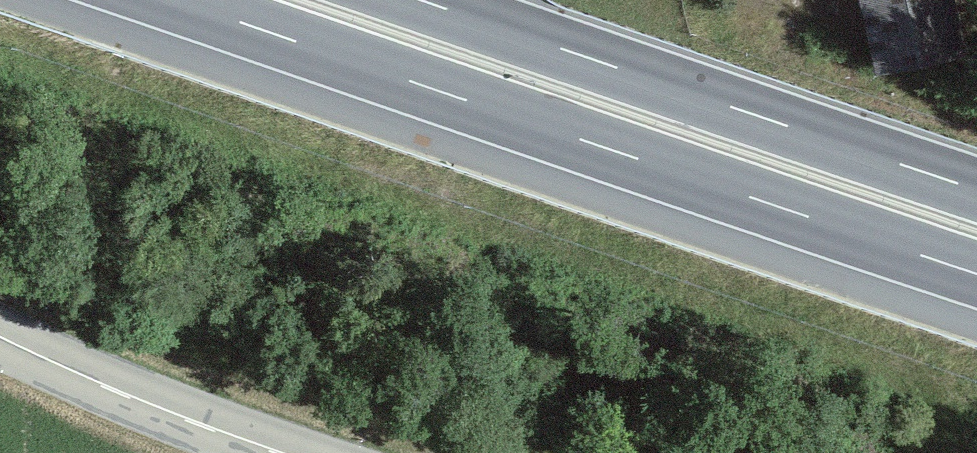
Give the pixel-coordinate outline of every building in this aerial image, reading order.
[(870,66),(963,45),(953,0),(856,0),(870,66)]
